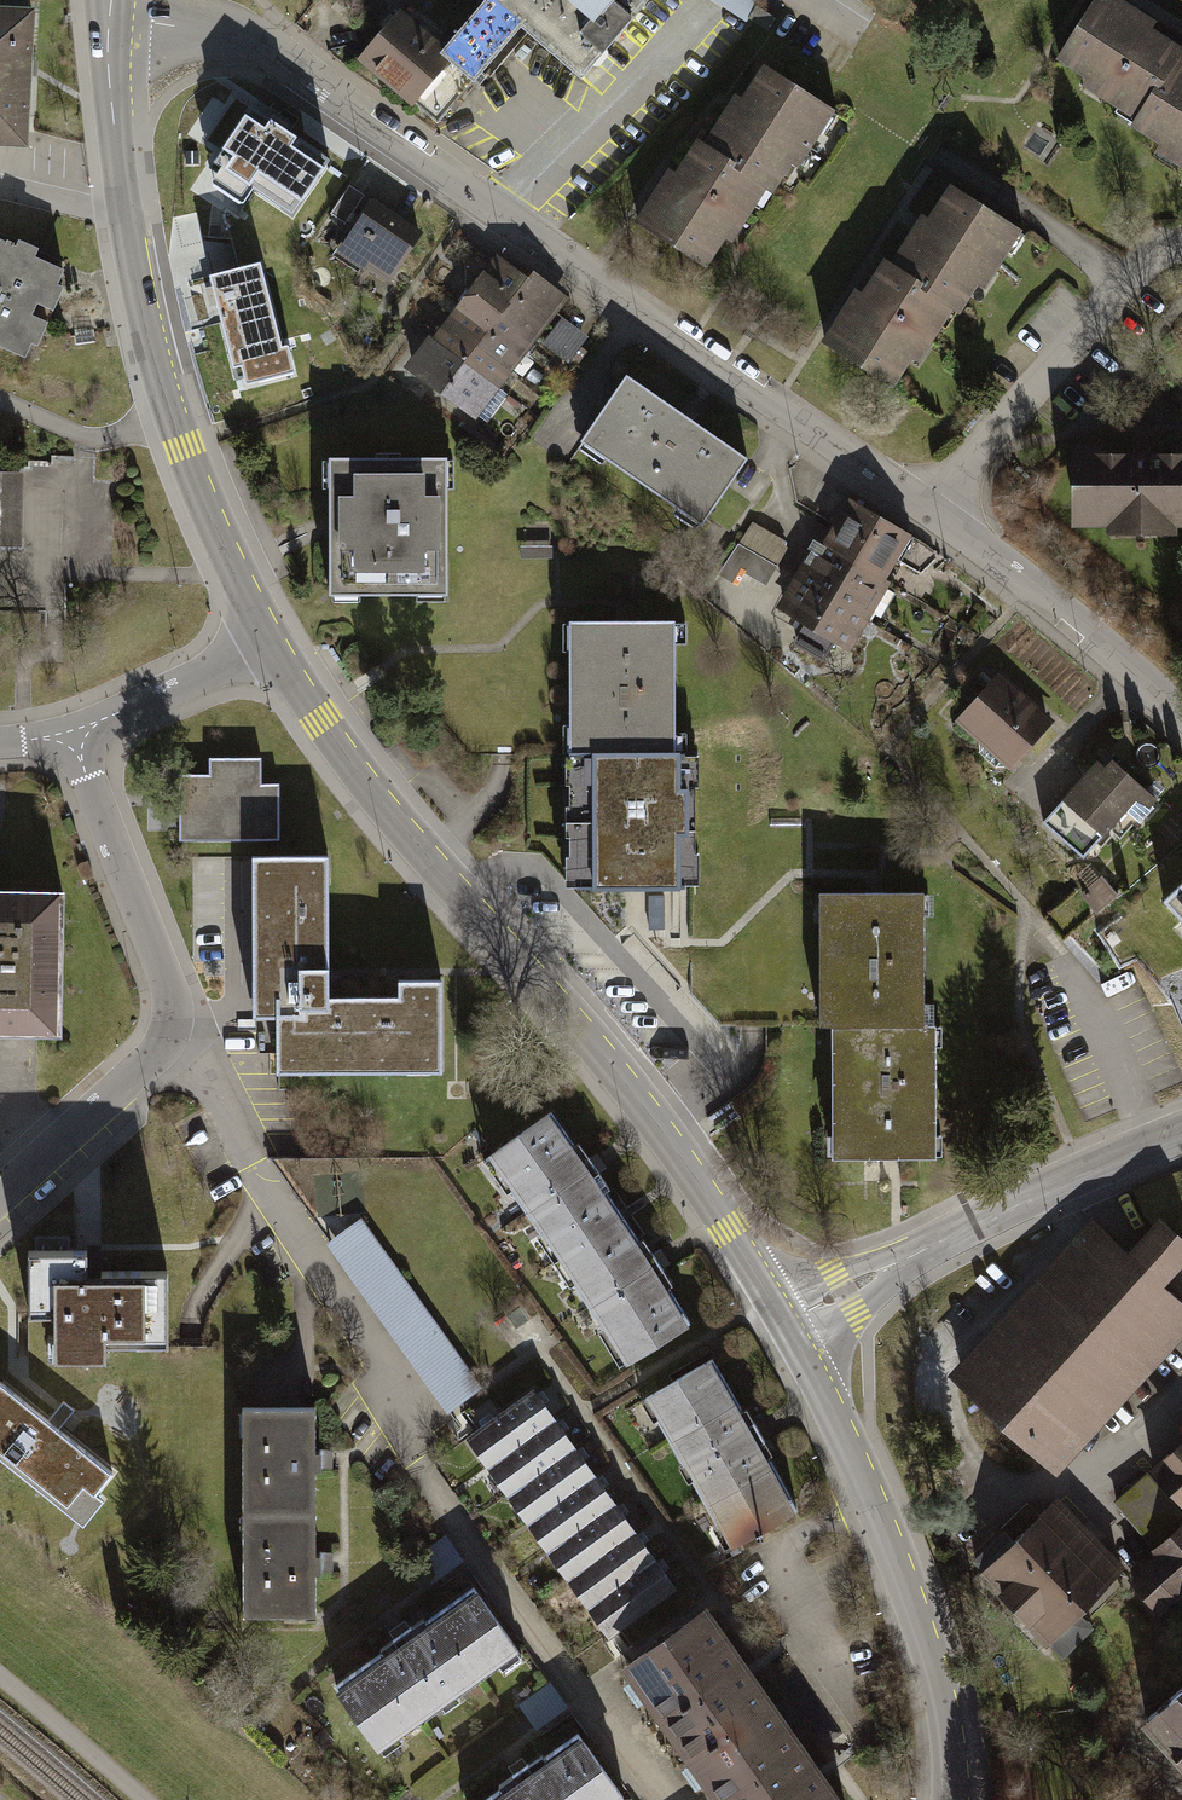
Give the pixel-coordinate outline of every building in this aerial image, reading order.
[(489,10),(449,56),(441,66),(468,89),(517,33),(577,82),(595,61),(647,0),(497,0),(489,10)] [(761,0),(702,0),(747,26),(762,0),(761,0)] [(1049,51),(1081,71),(1076,79),(1127,111),(1120,122),(1162,148),(1157,157),(1181,172),(1181,62),(1172,56),(1178,47),(1144,26),(1149,18),(1121,0),(1081,0),(1058,37),(1049,51)] [(449,56),(388,8),(346,62),(406,110),(441,66),(449,56)] [(0,11),(0,149),(33,150),(38,12),(0,11)] [(831,115),(758,66),(734,102),(728,99),(697,145),(692,142),(668,178),(663,174),(629,224),(698,271),(720,239),(726,243),(759,196),(764,200),(787,166),(793,171),(831,115)] [(329,161),(252,111),(216,168),(294,217),(329,161)] [(1014,225),(937,177),(887,256),(876,249),(851,290),(844,286),(812,337),(883,382),(900,355),(907,359),(945,300),(954,306),(970,280),(976,284),(1014,225)] [(400,240),(348,210),(325,249),(377,280),(400,240)] [(0,238),(0,357),(22,366),(65,265),(0,238)] [(519,273),(491,251),(401,367),(466,417),(561,295),(524,267),(519,273)] [(260,264),(208,278),(232,369),(241,367),(246,385),(289,374),(260,264)] [(545,338),(570,360),(592,335),(568,313),(545,338)] [(732,453),(612,371),(570,433),(690,515),(732,453)] [(1058,440),(1059,521),(1181,520),(1181,439),(1058,440)] [(444,591),(445,458),(330,457),(329,590),(444,591)] [(12,546),(12,474),(0,473),(0,546),(12,546)] [(909,537),(839,495),(774,604),(844,646),(909,537)] [(663,745),(664,616),(556,615),(555,749),(569,749),(568,880),(679,881),(680,745),(663,745)] [(1001,764),(1044,720),(994,671),(950,715),(1001,764)] [(1118,835),(1151,798),(1094,748),(1034,815),(1077,854),(1105,823),(1118,835)] [(684,751),(686,786),(705,785),(703,750),(684,751)] [(282,837),(279,783),(259,783),(258,754),(207,756),(207,772),(178,773),(180,841),(282,837)] [(319,994),(322,859),(252,858),(249,1014),(275,1014),(274,1067),(438,1071),(440,979),(398,978),(398,996),(319,994)] [(55,1026),(57,886),(3,885),(3,861),(0,861),(0,1025),(55,1026)] [(1097,912),(1115,896),(1100,878),(1081,894),(1097,912)] [(1166,898),(1181,915),(1181,883),(1166,898)] [(916,886),(806,885),(805,1015),(826,1015),(824,1147),(925,1148),(926,1020),(914,1020),(916,886)] [(1097,912),(1081,894),(1075,887),(1044,914),(1066,939),(1097,912)] [(623,1362),(685,1319),(618,1207),(551,1108),(483,1153),(556,1254),(623,1362)] [(353,1211),(318,1234),(435,1406),(470,1383),(353,1211)] [(1100,1223),(959,1373),(1058,1465),(1181,1331),(1181,1303),(1161,1284),(1181,1262),(1181,1241),(1156,1217),(1127,1248),(1100,1223)] [(83,1249),(21,1249),(21,1311),(44,1311),(44,1354),(96,1354),(96,1337),(164,1336),(164,1272),(83,1273),(83,1249)] [(711,1358),(645,1394),(727,1544),(792,1509),(711,1358)] [(79,1535),(116,1488),(109,1483),(120,1468),(0,1374),(0,1474),(79,1535)] [(678,1592),(530,1389),(465,1436),(612,1638),(678,1592)] [(315,1408),(238,1407),(236,1620),(313,1621),(315,1408)] [(1165,1456),(1169,1460),(1156,1470),(1161,1477),(1181,1502),(1181,1442),(1165,1456)] [(1161,1477),(1127,1510),(1161,1548),(1131,1580),(1162,1615),(1181,1598),(1181,1595),(1181,1502),(1161,1477)] [(1115,1567),(1048,1492),(967,1565),(1034,1640),(1115,1567)] [(442,1542),(409,1564),(426,1590),(459,1568),(442,1542)] [(517,1653),(473,1592),(332,1694),(376,1754),(517,1653)] [(706,1606),(622,1667),(718,1799),(847,1799),(706,1606)] [(1068,1654),(1103,1621),(1090,1608),(1055,1641),(1068,1654)] [(547,1687),(516,1710),(533,1734),(565,1712),(547,1687)] [(1144,1724),(1181,1765),(1181,1690),(1144,1724)] [(583,1737),(492,1799),(619,1799),(624,1796),(583,1737)]
